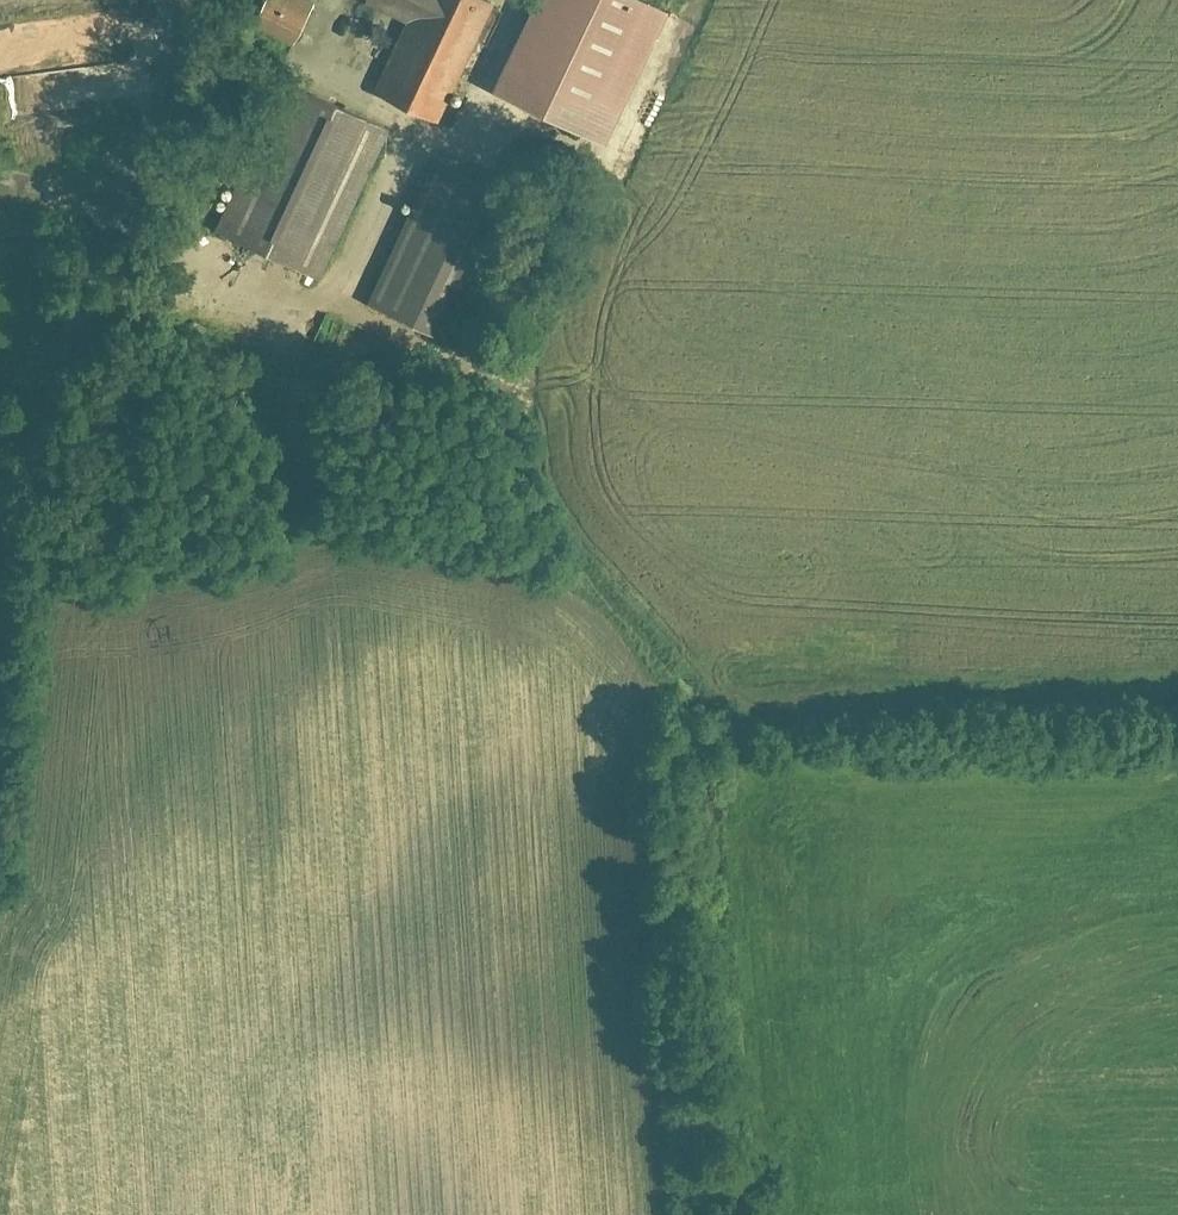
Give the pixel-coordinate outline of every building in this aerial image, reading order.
[(288,39),(305,0),(255,0),(246,20),(288,39)] [(438,124),(492,7),(476,0),(353,0),(404,23),(371,93),(438,124)] [(487,94),(608,149),(669,15),(635,0),(530,0),(487,94)] [(281,83),(208,232),(308,280),(380,131),(281,83)] [(426,162),(361,303),(423,332),(488,191),(426,162)]
